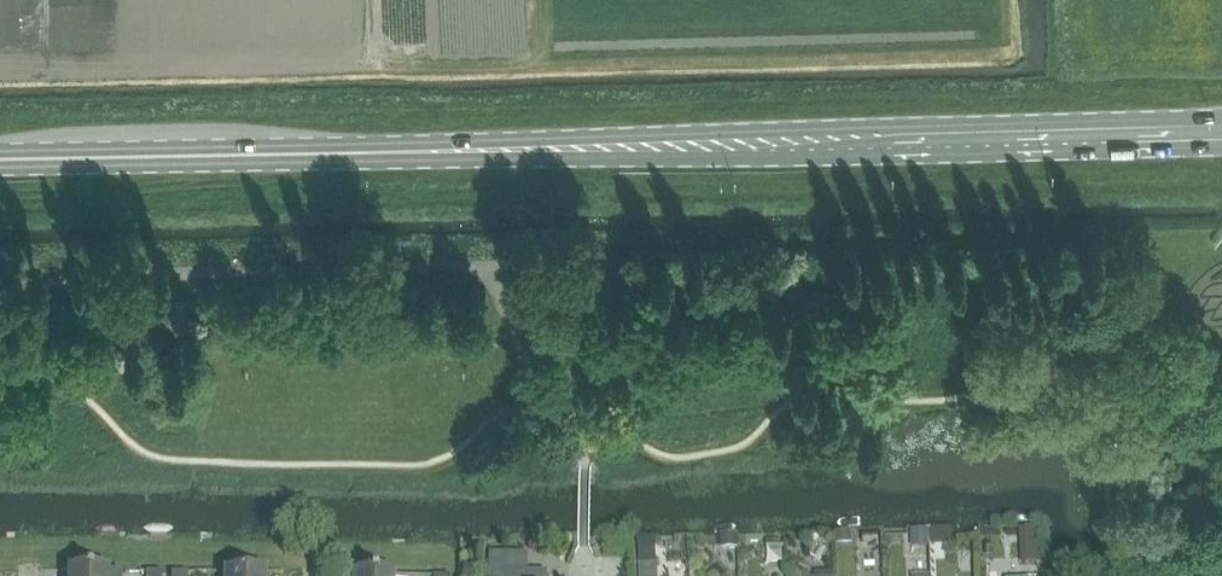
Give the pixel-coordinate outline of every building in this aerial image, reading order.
[(1040,546),(1040,529),(1024,530),(1025,547),(1040,546)] [(527,555),(488,554),(488,575),(546,575),(546,572),(527,572),(527,555)] [(662,557),(662,575),(685,575),(685,558),(662,557)]
